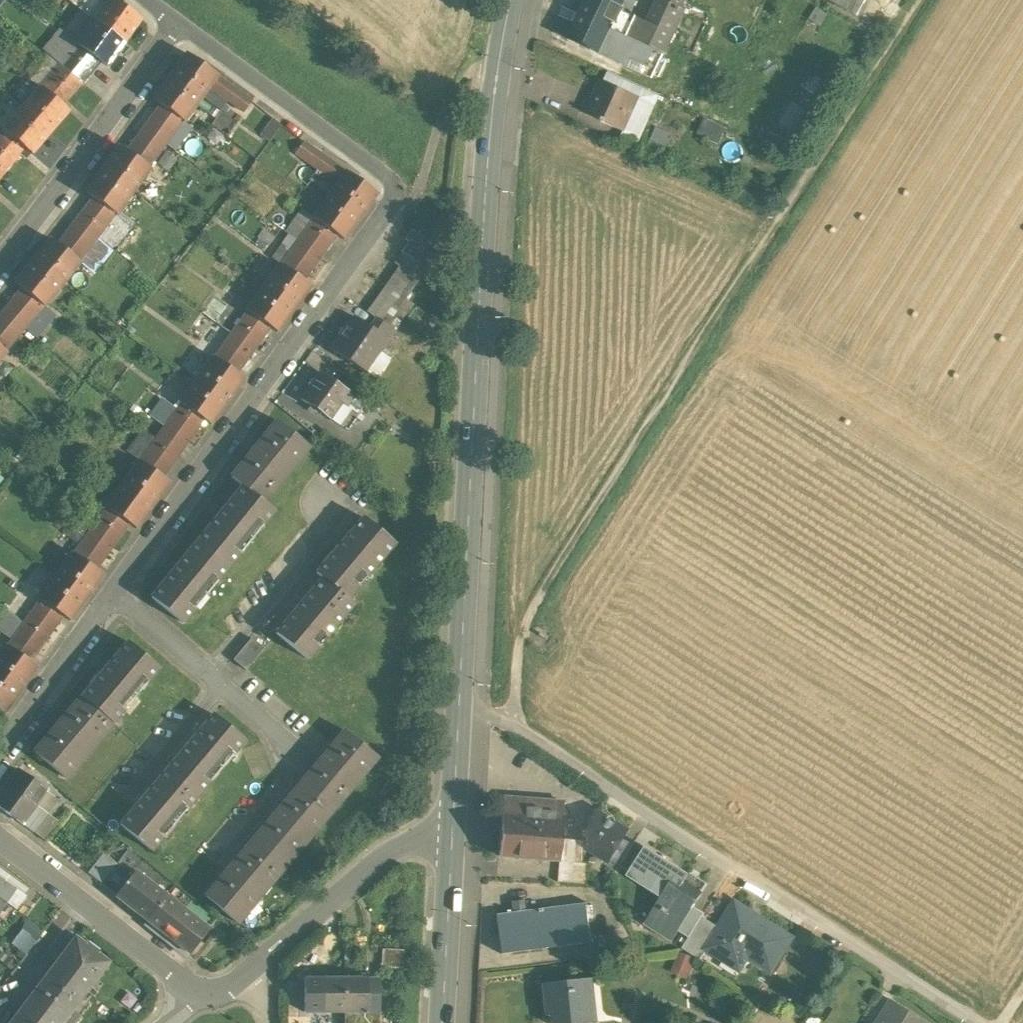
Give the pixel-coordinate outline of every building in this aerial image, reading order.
[(102,9),(108,0),(90,0),(102,9)] [(114,0),(108,0),(102,9),(94,20),(124,43),(140,19),(114,0)] [(579,15),(612,31),(620,15),(623,9),(632,13),(638,0),(586,0),(579,15)] [(612,31),(663,55),(684,11),(661,0),(658,0),(647,23),(635,17),(633,21),(620,15),(612,31)] [(858,16),(867,0),(828,0),(858,16)] [(612,31),(579,15),(568,39),(652,79),(664,55),(663,55),(612,31)] [(124,43),(94,20),(77,43),(100,61),(107,66),(124,43)] [(100,61),(77,43),(58,65),(81,83),(100,61)] [(187,54),(169,77),(200,99),(208,87),(216,76),(217,76),(187,54)] [(81,83),(58,65),(40,86),(62,105),(81,83)] [(607,72),(602,83),(636,98),(656,107),(661,96),(607,72)] [(251,102),(216,76),(208,87),(243,113),(251,102)] [(200,99),(169,77),(153,100),(160,105),(182,121),(183,122),(200,99)] [(636,98),(602,83),(593,104),(587,101),(582,111),(603,120),(602,123),(621,132),(623,128),(636,98)] [(40,86),(21,108),(50,133),(68,111),(62,105),(40,86)] [(636,98),(623,128),(642,137),(656,107),(636,98)] [(785,126),(802,131),(809,105),(792,100),(785,126)] [(160,105),(143,128),(165,145),(182,121),(160,105)] [(21,108),(3,130),(24,149),(31,154),(50,133),(21,108)] [(272,119),(260,134),(268,141),(280,126),(272,119)] [(143,128),(126,152),(148,168),(165,145),(143,128)] [(636,150),(642,137),(623,128),(621,132),(625,133),(620,143),(636,150)] [(0,133),(0,165),(6,170),(24,149),(3,130),(0,133)] [(346,172),(303,142),(295,153),(338,183),(346,172)] [(126,152),(119,147),(102,170),(133,192),(149,169),(148,168),(126,152)] [(102,170),(86,193),(92,198),(115,214),(116,215),(133,192),(102,170)] [(338,183),(329,195),(360,217),(376,193),(346,172),(338,183)] [(360,217),(329,195),(313,218),(314,219),(336,235),(343,240),(360,217)] [(92,198),(75,221),(97,238),(115,214),(92,198)] [(336,235),(314,219),(297,242),(319,258),(336,235)] [(75,221),(57,244),(79,262),(97,238),(75,221)] [(274,238),(262,230),(257,238),(268,245),(274,238)] [(408,242),(423,253),(430,243),(411,230),(405,239),(408,242)] [(57,244),(51,239),(33,261),(62,285),(80,262),(79,262),(57,244)] [(297,242),(281,265),(303,281),(319,258),(297,242)] [(402,252),(420,265),(427,256),(423,253),(408,242),(401,252),(402,252)] [(399,267),(418,281),(425,270),(420,265),(402,252),(394,264),(399,267)] [(62,285),(33,261),(15,283),(21,289),(43,306),(44,307),(62,285)] [(281,265),(280,264),(263,287),(293,309),(310,286),(303,281),(281,265)] [(385,286),(405,300),(418,281),(399,267),(385,286)] [(376,319),(377,318),(386,325),(405,300),(385,286),(366,312),(376,319)] [(293,309),(263,287),(246,310),(247,311),(270,327),(277,332),(293,309)] [(21,289),(3,311),(24,329),(43,306),(21,289)] [(0,314),(0,347),(5,351),(24,329),(3,311),(0,314)] [(270,327),(247,311),(231,334),(253,350),(270,327)] [(370,328),(354,317),(331,351),(364,374),(387,341),(370,328)] [(386,325),(377,318),(376,319),(370,328),(387,341),(394,332),(386,325)] [(253,350),(231,334),(214,357),(237,373),(253,350)] [(214,357),(213,356),(197,380),(227,401),(244,378),(237,373),(214,357)] [(341,390),(319,374),(301,400),(329,420),(340,404),(345,408),(353,398),(341,390)] [(365,390),(349,378),(341,390),(353,398),(357,401),(365,390)] [(227,401),(197,380),(180,403),(181,404),(203,420),(210,424),(227,401)] [(161,402),(154,411),(167,421),(174,412),(161,402)] [(203,420),(181,404),(164,427),(187,443),(203,420)] [(276,422),(231,477),(242,486),(262,502),(272,489),(268,486),(291,458),(295,461),(307,447),(276,422)] [(187,443),(164,427),(140,461),(162,477),(187,443)] [(140,461),(139,460),(122,483),(152,505),(169,482),(162,477),(140,461)] [(152,505),(122,483),(105,507),(106,507),(129,524),(136,528),(152,505)] [(242,486),(197,542),(228,568),(240,553),(236,550),(258,523),(262,526),(274,512),(262,502),(242,486)] [(129,524),(106,507),(90,530),(112,546),(129,524)] [(362,518),(316,573),(322,578),(347,599),(393,544),(362,518)] [(90,530),(73,553),(96,569),(112,546),(90,530)] [(197,542),(151,599),(182,624),(194,610),(190,607),(213,579),(217,582),(228,568),(197,542)] [(73,553),(72,552),(56,576),(86,597),(103,574),(96,569),(73,553)] [(56,576),(39,599),(40,600),(63,616),(70,621),(86,597),(56,576)] [(322,578),(276,635),(306,661),(353,604),(347,599),(322,578)] [(63,616),(40,600),(24,623),(46,639),(63,616)] [(46,639),(24,623),(7,646),(30,662),(46,639)] [(548,638),(539,632),(537,636),(546,641),(548,638)] [(251,638),(233,660),(245,670),(263,649),(251,638)] [(130,643),(82,698),(113,724),(124,711),(120,707),(144,680),(148,683),(160,669),(130,643)] [(6,645),(0,653),(0,676),(20,690),(37,667),(30,662),(7,646),(6,645)] [(3,713),(20,690),(0,676),(0,711),(3,713)] [(82,698),(35,753),(66,779),(77,766),(73,762),(97,734),(101,738),(113,724),(82,698)] [(213,715),(167,770),(197,796),(208,782),(205,779),(228,752),(232,755),(244,741),(213,715)] [(333,745),(299,787),(329,812),(375,758),(345,733),(333,745)] [(167,770),(120,826),(150,851),(162,837),(159,834),(182,807),(186,810),(197,796),(167,770)] [(17,771),(0,794),(0,809),(21,825),(36,806),(46,792),(17,771)] [(299,787),(252,842),(283,867),(329,812),(299,787)] [(562,803),(502,799),(498,858),(558,862),(562,803)] [(36,806),(21,825),(33,834),(47,814),(36,806)] [(628,832),(597,813),(586,831),(592,835),(585,846),(609,860),(610,861),(624,839),(624,838),(628,832)] [(624,839),(610,861),(609,860),(606,866),(617,872),(633,845),(624,839)] [(252,842),(206,898),(236,923),(283,867),(252,842)] [(691,876),(650,851),(632,880),(664,900),(650,923),(675,939),(680,932),(695,908),(709,884),(692,874),(691,876)] [(112,865),(104,859),(92,874),(99,880),(112,865)] [(174,885),(144,860),(135,872),(166,896),(174,885)] [(586,864),(558,862),(557,883),(584,885),(586,864)] [(115,863),(102,881),(118,893),(131,876),(115,863)] [(118,893),(115,897),(146,921),(166,896),(135,872),(131,876),(118,893)] [(3,902),(4,902),(14,889),(0,878),(0,899),(3,902)] [(174,885),(166,896),(174,902),(181,892),(174,885)] [(174,902),(166,896),(146,921),(189,954),(208,929),(174,902)] [(586,904),(524,913),(523,904),(510,906),(511,915),(495,917),(501,955),(592,942),(586,904)] [(720,929),(707,950),(708,951),(724,961),(732,947),(772,972),(792,939),(736,904),(720,929)] [(695,908),(680,932),(689,938),(702,918),(704,914),(695,908)] [(720,929),(702,918),(689,938),(683,950),(701,961),(708,951),(707,950),(720,929)] [(100,951),(88,942),(85,945),(75,937),(54,965),(85,988),(87,989),(107,962),(97,954),(100,951)] [(406,965),(406,949),(386,948),(386,964),(406,965)] [(23,1004),(24,1005),(10,1022),(60,1022),(59,1022),(85,988),(54,965),(31,995),(30,995),(23,1004)] [(344,978),(322,979),(322,989),(311,989),(311,1013),(344,1013),(344,978)] [(367,978),(344,978),(344,1013),(376,1013),(377,985),(366,985),(367,978)] [(544,985),(548,1017),(554,1017),(554,1022),(597,1022),(593,980),(544,985)] [(892,1002),(879,1022),(927,1022),(892,1002)] [(344,1013),(344,1022),(376,1022),(376,1013),(344,1013)]
